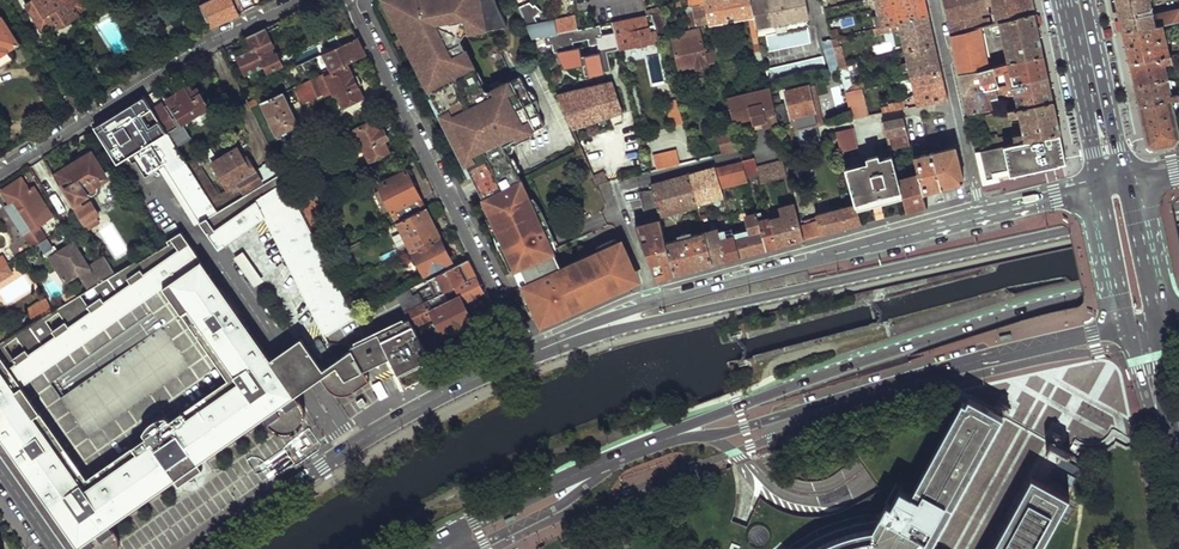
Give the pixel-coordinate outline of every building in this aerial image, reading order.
[(44,30),(48,27),(51,32),(80,16),(77,12),(83,9),(78,1),(79,0),(34,0),(28,4),(44,30)] [(211,28),(238,16),(237,14),(232,3),(231,0),(217,0),(201,8),(211,28)] [(232,3),(237,14),(244,11),(239,0),(232,3)] [(325,13),(340,5),(338,0),(327,0),(321,3),(325,13)] [(391,22),(392,22),(394,20),(395,19),(396,17),(398,15),(398,13),(399,10),(399,8),(399,6),(399,3),(398,0),(380,0),(391,22)] [(481,199),(519,180),(502,147),(542,126),(517,77),(488,92),(486,98),(482,100),(478,98),(476,94),(478,88),(472,75),(474,74),(460,46),(455,44),(452,45),(450,40),(458,33),(467,37),(469,40),(480,36),(481,38),(509,27),(497,0),(398,0),(399,3),(399,6),(399,8),(399,10),(398,13),(398,15),(396,17),(395,19),(394,20),(392,22),(391,22),(461,160),(466,170),(481,199)] [(539,0),(535,0),(519,6),(532,37),(558,32),(555,18),(548,20),(539,0)] [(709,20),(709,24),(747,19),(755,53),(761,50),(750,0),(704,0),(704,1),(709,20)] [(761,50),(762,54),(809,43),(806,28),(764,37),(762,27),(809,17),(805,0),(750,0),(761,50)] [(882,26),(928,15),(924,0),(876,0),(882,26)] [(950,35),(979,28),(982,27),(980,16),(994,12),(997,24),(1035,14),(1032,0),(942,0),(950,35)] [(1123,32),(1178,20),(1178,9),(1151,15),(1148,0),(1116,0),(1120,17),(1123,32)] [(692,4),(697,22),(709,20),(704,1),(692,4)] [(4,15),(0,9),(0,56),(20,44),(4,15)] [(672,39),(680,68),(695,63),(696,67),(709,64),(699,27),(671,34),(664,10),(651,13),(660,41),(672,39)] [(578,28),(576,13),(555,18),(558,32),(578,28)] [(612,21),(618,45),(626,44),(624,33),(635,32),(637,45),(660,41),(651,13),(612,21)] [(997,24),(1006,64),(1044,55),(1039,35),(1035,14),(997,24)] [(899,29),(904,51),(934,43),(928,15),(882,26),(872,29),(874,35),(899,29)] [(1130,62),(1170,53),(1163,28),(1169,27),(1169,25),(1172,24),(1177,46),(1178,47),(1178,20),(1123,32),(1127,48),(1129,58),(1130,62)] [(234,54),(238,65),(242,64),(247,74),(265,66),(267,71),(280,65),(265,34),(274,30),(273,25),(250,36),(251,40),(247,42),(249,47),(234,54)] [(950,35),(959,75),(988,69),(979,28),(950,35)] [(336,36),(340,46),(357,38),(352,29),(336,36)] [(831,38),(838,67),(844,66),(836,37),(831,38)] [(324,54),(332,71),(346,64),(365,55),(357,38),(340,46),(324,54)] [(822,41),(830,71),(839,70),(838,67),(831,38),(822,41)] [(904,51),(910,77),(940,70),(934,43),(904,51)] [(581,48),(560,52),(564,71),(585,66),(581,48)] [(1135,85),(1166,78),(1163,63),(1178,60),(1178,57),(1174,56),(1174,52),(1170,53),(1130,62),(1133,74),(1135,85)] [(584,56),(587,78),(605,75),(602,54),(584,56)] [(1048,77),(1045,62),(1044,55),(1006,64),(988,69),(959,75),(963,94),(1048,77)] [(765,68),(769,84),(825,72),(822,56),(765,68)] [(295,87),(302,103),(321,94),(323,99),(332,95),(339,97),(343,106),(362,97),(358,86),(362,84),(358,75),(353,77),(346,64),(332,71),(304,84),(295,87)] [(910,77),(914,97),(887,104),(888,107),(881,108),(882,112),(947,98),(940,70),(910,77)] [(963,94),(967,113),(992,109),(990,97),(1013,92),(1017,109),(1053,101),(1051,89),(1048,77),(963,94)] [(1137,97),(1140,107),(1171,99),(1178,101),(1177,94),(1169,93),(1166,78),(1135,85),(1137,97)] [(558,94),(573,128),(623,111),(612,81),(558,94)] [(169,100),(183,124),(209,108),(195,84),(169,100)] [(786,90),(791,116),(798,115),(800,126),(816,123),(810,94),(814,93),(813,84),(786,90)] [(727,96),(732,119),(750,115),(752,121),(761,120),(762,126),(777,122),(769,87),(727,96)] [(844,92),(851,119),(868,116),(862,88),(844,92)] [(65,98),(74,113),(84,107),(75,92),(65,98)] [(261,103),(276,136),(298,125),(282,93),(261,103)] [(822,122),(814,93),(810,94),(816,123),(822,122)] [(146,96),(95,127),(119,167),(132,159),(136,165),(139,164),(149,179),(162,171),(188,214),(192,211),(201,225),(201,226),(208,222),(218,239),(213,243),(215,247),(220,249),(225,249),(264,222),(324,338),(356,318),(305,217),(295,197),(283,173),(217,212),(188,165),(169,134),(154,109),(146,96)] [(666,102),(673,121),(681,118),(673,99),(666,102)] [(1148,144),(1155,149),(1174,145),(1178,138),(1173,110),(1178,110),(1178,101),(1171,99),(1140,107),(1144,127),(1148,144)] [(1019,116),(1022,133),(997,138),(996,135),(973,140),(975,151),(1003,145),(1060,133),(1056,116),(1053,101),(1017,109),(1008,111),(1009,118),(1019,116)] [(154,109),(169,134),(179,128),(164,103),(154,109)] [(800,126),(798,115),(791,116),(794,127),(800,126)] [(884,121),(891,149),(910,144),(903,117),(884,121)] [(353,134),(361,150),(366,152),(371,161),(389,152),(384,141),(388,139),(384,131),(380,133),(375,123),(353,134)] [(172,134),(179,146),(192,140),(186,127),(172,134)] [(837,138),(842,153),(859,148),(853,127),(835,131),(837,138)] [(828,133),(829,140),(837,138),(835,131),(828,133)] [(719,137),(722,152),(726,151),(740,148),(736,133),(719,137)] [(975,151),(983,184),(998,181),(998,175),(1009,172),(1009,175),(1066,163),(1064,152),(1060,133),(1003,145),(975,151)] [(931,151),(941,187),(964,181),(955,145),(931,151)] [(212,164),(228,190),(219,195),(197,159),(188,165),(217,212),(283,173),(276,159),(255,172),(249,162),(246,164),(238,150),(212,164)] [(913,156),(919,176),(923,191),(941,187),(931,151),(913,156)] [(653,158),(656,168),(675,164),(679,163),(675,152),(653,158)] [(846,167),(856,202),(857,206),(902,193),(899,181),(892,154),(846,167)] [(93,228),(88,221),(96,216),(100,214),(93,203),(84,208),(79,201),(86,197),(93,197),(99,194),(99,188),(97,184),(107,179),(92,155),(55,177),(84,224),(88,231),(93,228)] [(742,160),(746,175),(758,171),(756,164),(754,157),(742,160)] [(783,157),(756,164),(758,171),(761,182),(788,175),(783,157)] [(742,160),(715,168),(721,189),(748,181),(746,175),(742,160)] [(689,173),(697,203),(723,196),(721,189),(715,168),(715,165),(689,173)] [(606,171),(594,176),(597,185),(609,180),(606,171)] [(398,222),(425,208),(408,172),(374,188),(388,216),(393,213),(398,223),(398,222)] [(652,189),(659,215),(697,203),(689,173),(651,184),(652,189)] [(902,193),(906,211),(915,209),(926,206),(923,191),(919,176),(899,181),(902,193)] [(1,190),(10,204),(6,206),(20,227),(20,228),(21,227),(35,247),(48,238),(35,218),(47,210),(37,195),(35,196),(22,177),(1,190)] [(556,254),(519,181),(481,202),(517,271),(522,268),(529,283),(524,285),(531,297),(529,298),(537,315),(539,314),(543,323),(554,318),(555,321),(626,285),(624,282),(639,274),(621,240),(564,269),(554,274),(547,259),(556,254)] [(295,197),(305,217),(322,209),(313,189),(295,197)] [(647,222),(660,219),(659,215),(652,189),(639,192),(647,222)] [(771,222),(778,246),(792,242),(804,239),(795,202),(780,206),(783,218),(771,222)] [(808,223),(812,236),(838,230),(862,223),(857,206),(856,202),(816,213),(818,220),(808,223)] [(666,242),(675,273),(697,267),(713,263),(705,230),(703,222),(698,207),(691,209),(698,233),(689,235),(688,233),(680,234),(681,238),(666,242)] [(398,222),(413,251),(440,238),(425,208),(398,222)] [(192,211),(188,214),(197,227),(201,225),(192,211)] [(736,240),(740,256),(753,252),(767,249),(760,225),(756,212),(745,215),(749,228),(741,231),(743,237),(736,240)] [(96,216),(88,221),(93,228),(100,223),(96,216)] [(641,240),(656,278),(665,276),(675,273),(666,242),(660,219),(647,222),(635,226),(641,240)] [(208,222),(201,226),(213,243),(218,239),(208,222)] [(760,225),(767,249),(771,247),(778,246),(771,222),(760,225)] [(705,230),(713,263),(720,261),(727,259),(722,239),(718,227),(705,230)] [(100,298),(87,306),(79,295),(55,310),(35,321),(20,330),(0,342),(0,434),(3,438),(80,548),(81,548),(119,548),(120,544),(118,536),(110,525),(173,481),(177,487),(201,471),(197,465),(263,419),(268,427),(271,431),(277,435),(286,437),(295,434),(302,426),(304,418),(301,407),(294,397),(308,387),(320,379),(328,392),(329,393),(331,395),(333,396),(342,397),(353,393),(354,394),(370,382),(365,373),(365,372),(351,349),(321,370),(300,340),(283,351),(269,360),(182,234),(168,243),(169,245),(137,265),(135,262),(114,274),(93,287),(100,298)] [(722,239),(727,259),(734,257),(740,256),(736,240),(735,235),(722,239)] [(413,251),(424,274),(451,261),(440,238),(413,251)] [(55,246),(43,253),(54,272),(57,270),(65,283),(79,275),(88,290),(93,287),(114,274),(105,259),(105,258),(89,267),(84,259),(81,261),(77,254),(80,252),(74,243),(59,253),(55,246)] [(564,269),(556,254),(547,259),(554,274),(564,269)] [(428,281),(436,297),(456,287),(477,277),(472,268),(468,260),(428,281)] [(529,283),(522,268),(517,271),(524,285),(529,283)] [(435,317),(442,333),(473,319),(465,301),(484,292),(477,277),(456,287),(461,296),(433,310),(429,301),(423,303),(405,312),(408,318),(413,327),(435,317)] [(397,296),(405,312),(423,303),(419,296),(412,299),(408,291),(397,296)] [(55,310),(47,298),(28,309),(35,321),(55,310)] [(351,349),(365,372),(365,373),(391,359),(401,376),(431,359),(413,327),(408,318),(351,349)] [(20,330),(17,325),(0,334),(0,342),(20,330)] [(91,375),(89,385),(101,387),(103,377),(91,375)] [(1003,417),(969,398),(966,403),(962,402),(911,494),(900,488),(891,504),(887,502),(878,519),(856,522),(836,528),(816,537),(798,548),(797,548),(936,548),(1003,417)] [(1054,443),(1042,454),(1055,467),(1061,462),(1066,468),(1072,463),(1054,443)] [(1070,497),(1041,482),(1032,476),(992,548),(1042,548),(1070,497)]
